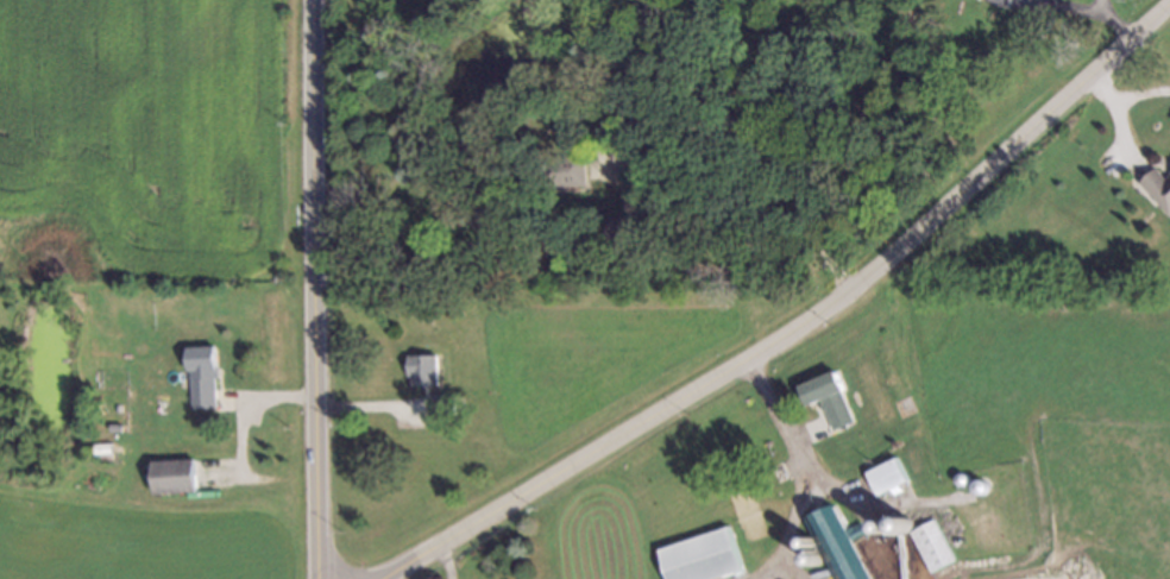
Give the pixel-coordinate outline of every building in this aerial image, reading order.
[(584,181),(523,181),(522,153),(584,153),(584,181)] [(658,174),(656,162),(668,161),(668,172),(658,174)] [(1163,182),(1169,175),(1169,215),(1169,216),(1139,184),(1153,171),(1163,182)] [(216,346),(219,410),(193,410),(188,348),(216,346)] [(408,384),(408,354),(436,354),(436,384),(408,384)] [(831,426),(818,397),(805,402),(795,380),(834,364),(842,382),(837,384),(853,415),(831,426)] [(105,432),(106,424),(118,426),(118,433),(105,432)] [(89,449),(89,440),(107,440),(107,451),(89,449)] [(869,472),(897,457),(907,477),(880,492),(869,472)] [(153,462),(156,496),(196,493),(195,459),(153,462)] [(774,472),(770,466),(776,462),(780,470),(774,472)] [(960,471),(962,472),(964,474),(965,478),(964,482),(961,483),(957,483),(955,482),(952,477),(955,472),(960,471)] [(836,502),(871,578),(839,578),(810,512),(836,502)] [(943,505),(945,506),(948,509),(948,511),(946,515),(944,517),(941,517),(938,515),(937,511),(938,508),(943,505)] [(917,510),(919,511),(921,514),(923,516),(920,520),(918,522),(914,522),(912,520),(911,516),(912,512),(917,510)] [(902,512),(906,514),(910,517),(911,523),(908,527),(905,530),(899,529),(894,525),(893,521),(895,516),(899,514),(902,512)] [(883,517),(887,518),(889,521),(889,524),(888,528),(886,530),(881,530),(878,528),(876,523),(879,518),(883,517)] [(945,518),(949,520),(951,522),(951,525),(950,529),(948,530),(944,530),(941,528),(941,524),(942,521),(945,518)] [(931,569),(913,531),(937,521),(955,558),(931,569)] [(740,568),(705,578),(671,578),(661,546),(726,525),(740,568)] [(954,531),(957,531),(960,534),(960,537),(958,541),(956,543),(951,543),(949,541),(948,537),(949,533),(954,531)]
